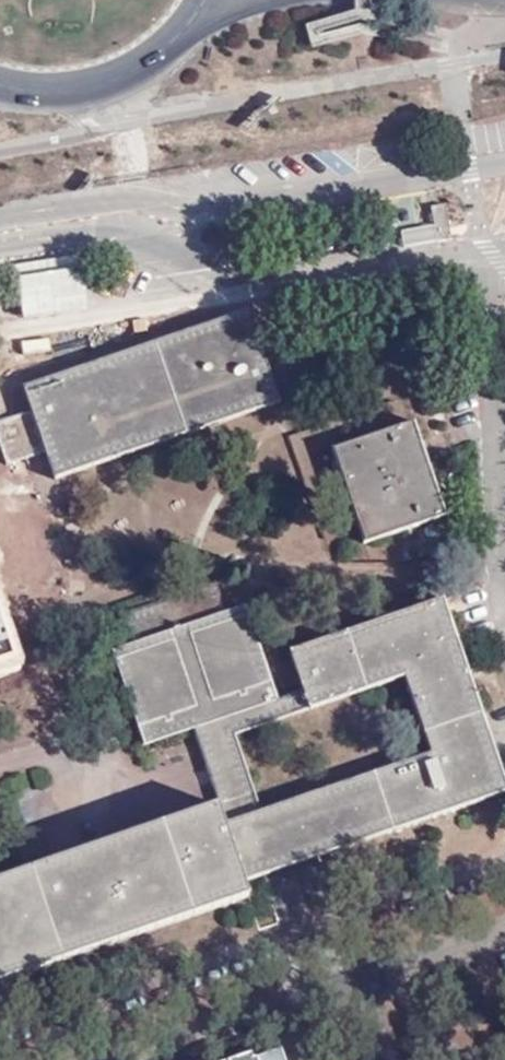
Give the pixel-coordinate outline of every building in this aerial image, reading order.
[(434,223),(400,228),(403,249),(453,241),(447,202),(431,205),(434,223)] [(249,307),(22,384),(30,409),(46,453),(55,478),(281,400),(249,307)] [(446,514),(413,421),(331,449),(365,542),(446,514)] [(243,880),(504,793),(504,780),(443,596),(288,648),(301,689),(277,697),(247,605),(225,612),(215,582),(120,614),(130,642),(110,649),(140,742),(191,725),(217,804),(223,821),(243,880)] [(24,655),(0,586),(0,663),(24,655)] [(0,878),(0,981),(249,896),(243,880),(223,821),(217,804),(0,878)] [(279,1049),(249,1059),(247,1055),(233,1059),(283,1059),(279,1049)]
